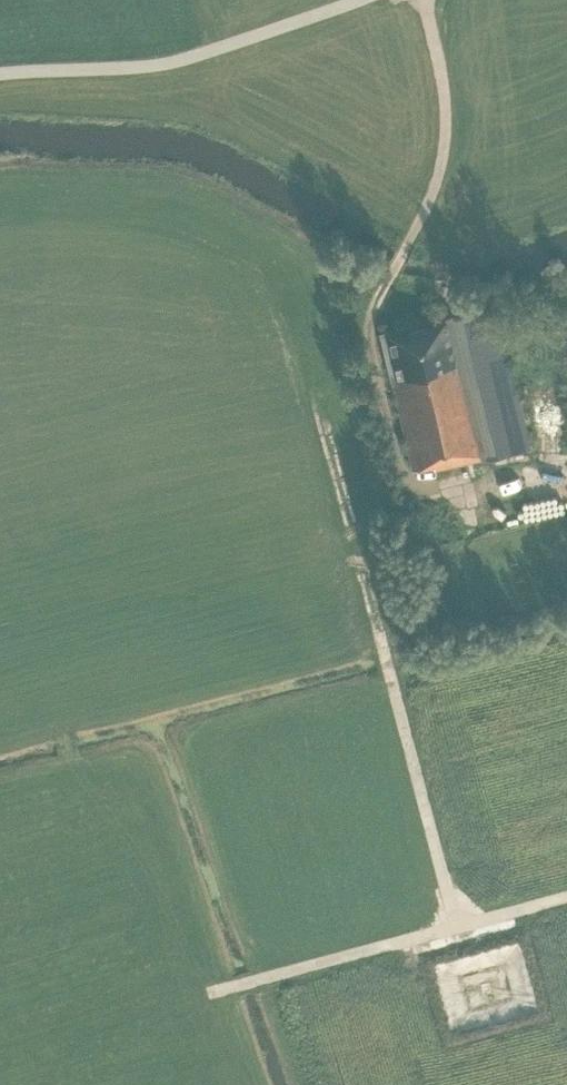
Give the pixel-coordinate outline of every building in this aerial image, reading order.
[(434,468),(529,445),(496,304),(380,333),(391,378),(413,469),(433,464),(434,468)]
